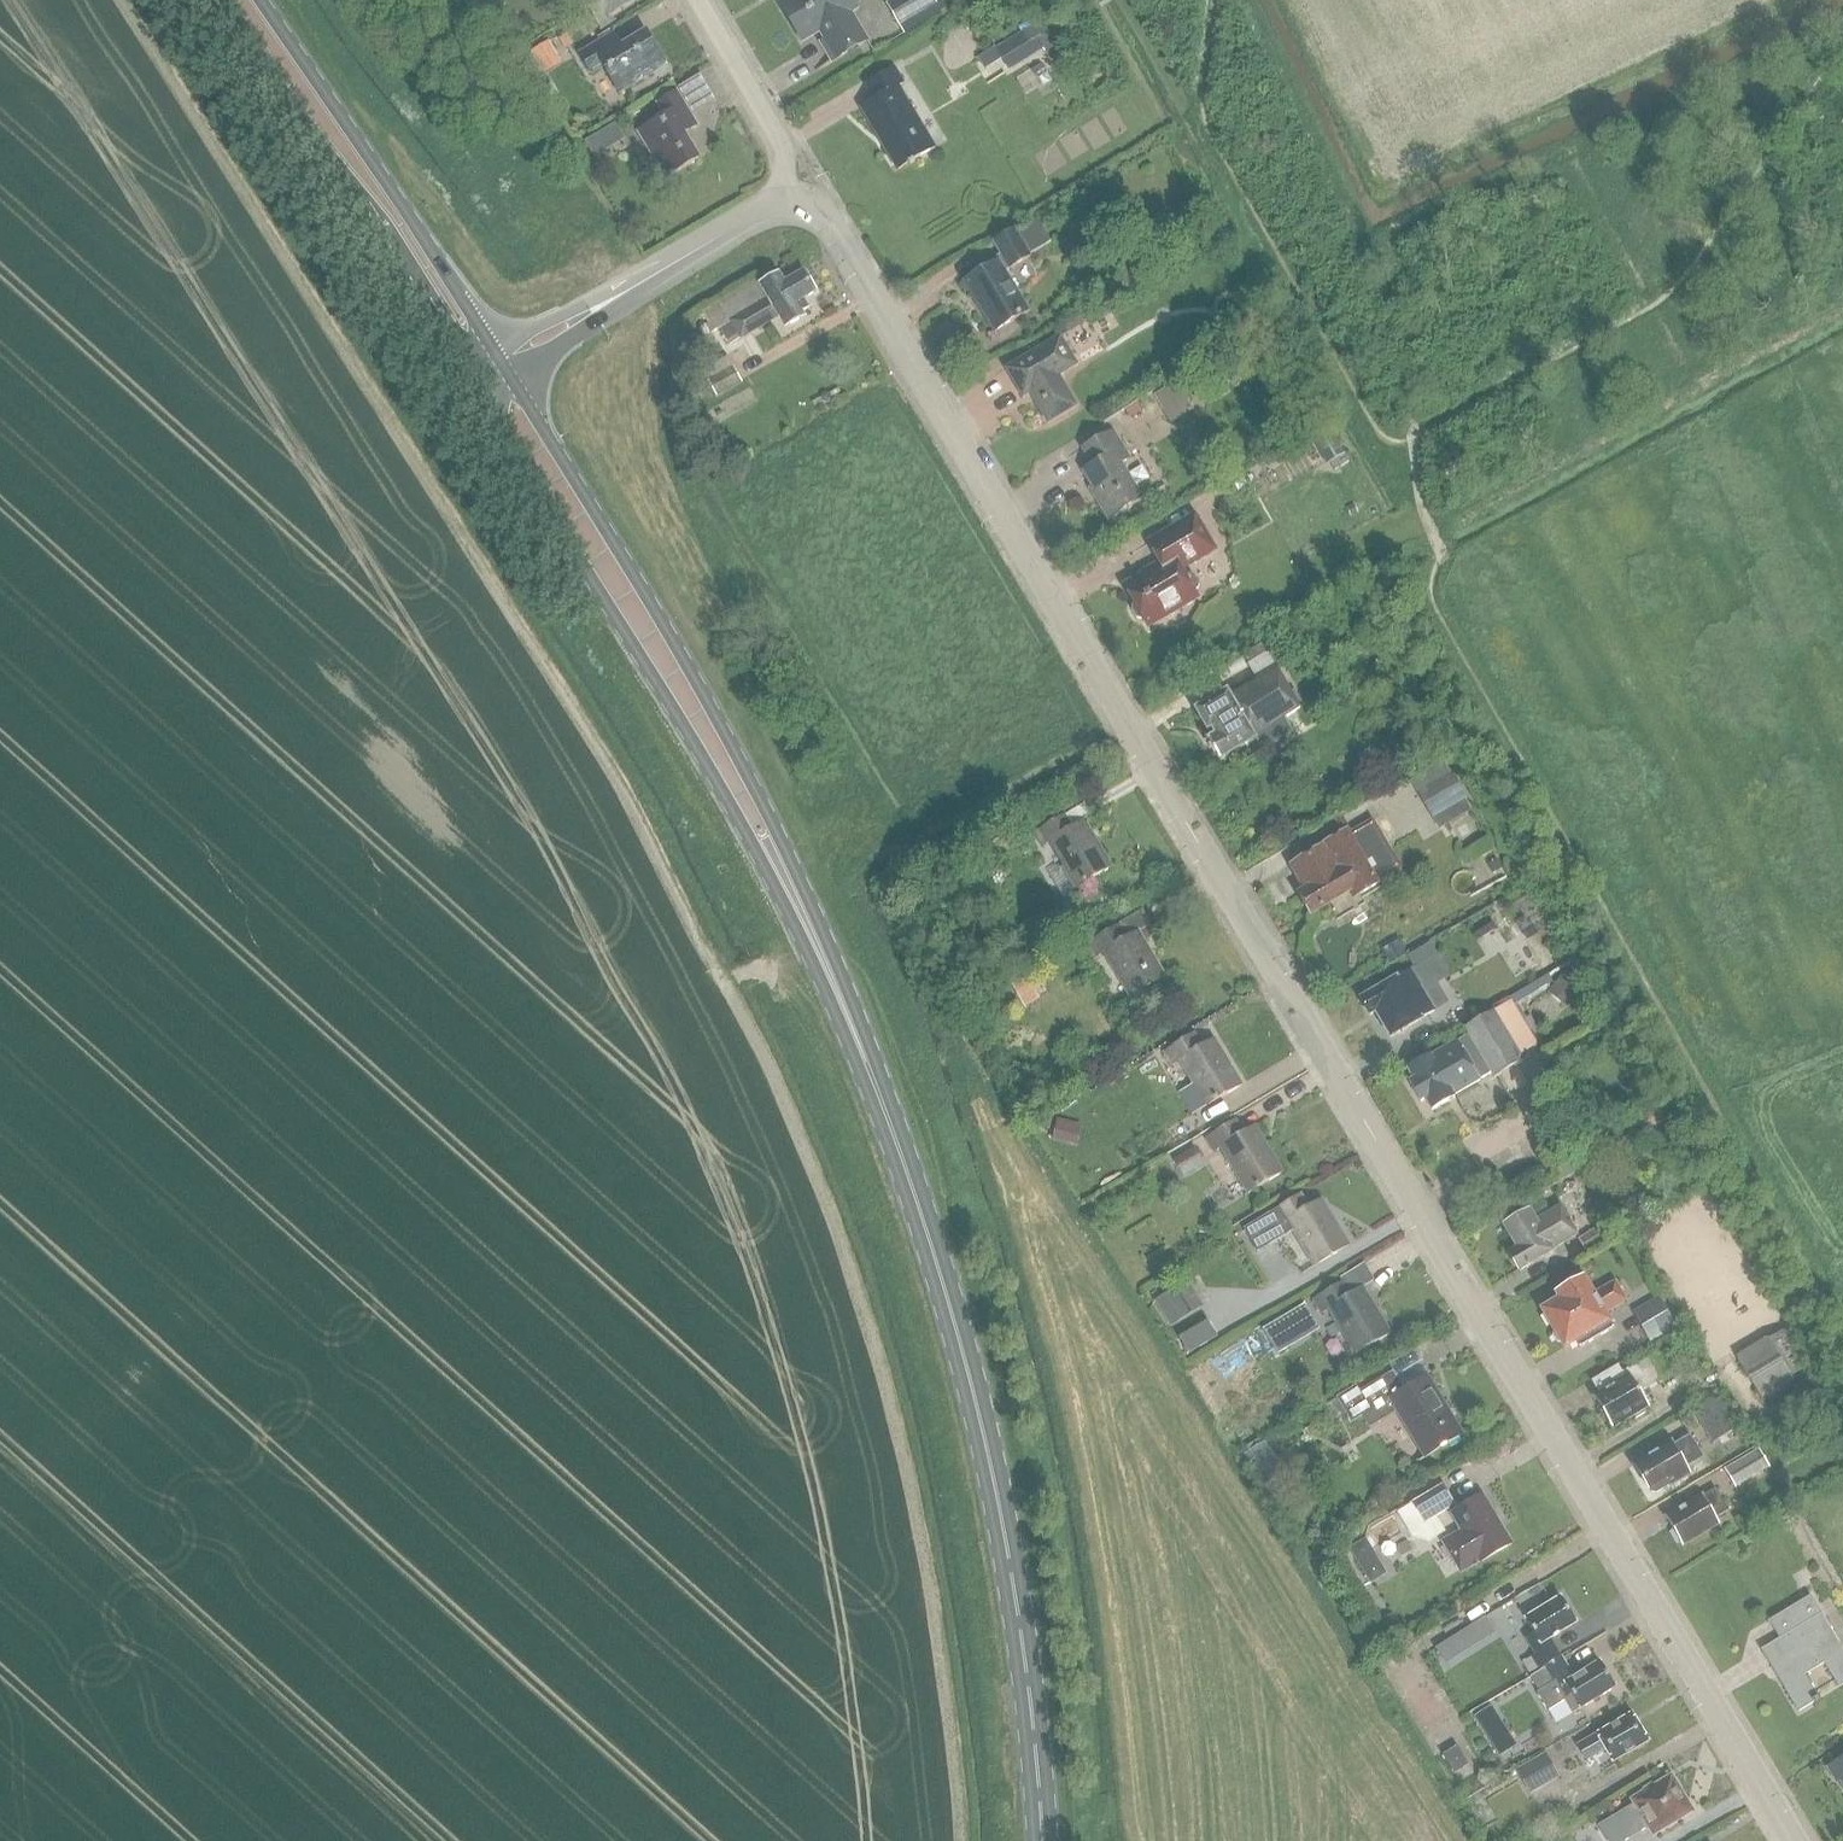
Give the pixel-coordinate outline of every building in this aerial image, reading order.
[(636,0),(583,0),(601,27),(614,19),(612,15),(636,0)] [(868,41),(851,13),(858,8),(853,0),(787,0),(781,4),(803,41),(820,31),(826,40),(822,42),(834,61),(868,41)] [(888,1),(906,31),(929,18),(924,9),(939,1),(939,0),(890,0),(888,1)] [(1039,22),(995,49),(1002,60),(1008,70),(1043,49),(1045,53),(1051,63),(1061,58),(1054,47),(1045,32),(1065,20),(1059,10),(1039,22)] [(619,92),(667,64),(647,31),(612,52),(604,39),(579,53),(591,72),(603,65),(619,92)] [(542,68),(559,58),(547,37),(530,47),(542,68)] [(1041,64),(1032,71),(1036,76),(1045,70),(1041,64)] [(898,170),(935,148),(899,86),(904,83),(894,68),(867,84),(875,100),(861,108),(898,170)] [(666,177),(700,158),(679,123),(692,115),(677,91),(658,102),(665,115),(638,130),(666,177)] [(600,133),(584,143),(594,159),(610,149),(600,133)] [(1038,219),(1017,232),(1030,255),(1052,242),(1038,219)] [(1004,259),(965,282),(995,332),(1029,311),(1005,271),(1031,256),(1030,255),(1017,232),(1015,230),(994,242),(1004,259)] [(804,299),(816,292),(804,272),(785,283),(781,274),(761,286),(758,281),(703,313),(709,324),(699,329),(704,338),(721,328),(731,345),(779,317),(786,327),(805,316),(803,312),(809,308),(804,299)] [(1085,314),(1063,327),(1067,333),(1088,321),(1085,314)] [(1059,376),(1077,365),(1060,336),(1007,369),(1024,397),(1031,393),(1049,423),(1077,406),(1059,376)] [(710,379),(719,395),(744,381),(729,355),(710,366),(715,375),(710,379)] [(1197,370),(1175,383),(1186,401),(1208,388),(1197,370)] [(822,394),(820,398),(822,402),(826,404),(830,402),(832,398),(830,394),(826,392),(822,394)] [(1333,427),(1315,438),(1330,463),(1348,452),(1333,427)] [(1109,520),(1143,499),(1121,463),(1130,458),(1113,430),(1083,449),(1094,466),(1084,472),(1098,497),(1096,498),(1109,520)] [(1215,549),(1195,516),(1149,543),(1162,565),(1125,586),(1135,604),(1131,606),(1131,610),(1136,618),(1140,619),(1143,618),(1148,626),(1198,597),(1182,569),(1215,549)] [(1228,692),(1196,710),(1212,737),(1208,739),(1221,760),(1257,739),(1255,736),(1284,719),(1299,710),(1277,672),(1232,698),(1228,692)] [(1454,769),(1419,789),(1435,817),(1470,796),(1454,769)] [(1078,887),(1112,867),(1085,821),(1073,828),(1065,815),(1036,832),(1044,846),(1051,842),(1078,887)] [(1327,848),(1293,867),(1306,891),(1300,895),(1311,915),(1351,892),(1355,898),(1378,885),(1377,883),(1403,868),(1385,838),(1376,822),(1350,837),(1347,831),(1324,844),(1327,848)] [(1497,858),(1487,864),(1493,874),(1503,868),(1497,858)] [(1132,997),(1167,977),(1139,931),(1153,922),(1145,910),(1119,925),(1090,943),(1098,956),(1105,952),(1132,997)] [(1529,925),(1524,917),(1516,922),(1521,931),(1529,925)] [(1441,975),(1431,958),(1361,999),(1371,1015),(1376,1012),(1391,1037),(1436,1010),(1422,986),(1441,975)] [(1567,1008),(1585,986),(1566,970),(1547,992),(1567,1008)] [(1026,976),(1012,984),(1024,1005),(1038,996),(1026,976)] [(1007,987),(990,998),(998,1011),(1015,1001),(1007,987)] [(1425,1099),(1432,1110),(1455,1096),(1454,1095),(1491,1072),(1495,1078),(1524,1060),(1520,1053),(1536,1044),(1511,1003),(1495,1013),(1494,1012),(1465,1029),(1469,1036),(1458,1043),(1457,1042),(1432,1057),(1431,1055),(1407,1069),(1413,1079),(1409,1082),(1421,1101),(1425,1099)] [(1208,1105),(1242,1085),(1215,1039),(1202,1046),(1195,1033),(1166,1051),(1174,1064),(1181,1060),(1208,1105)] [(1647,1113),(1647,1123),(1655,1128),(1664,1124),(1664,1115),(1656,1109),(1647,1113)] [(1057,1119),(1051,1141),(1071,1146),(1076,1124),(1057,1119)] [(1249,1193),(1284,1173),(1256,1126),(1244,1134),(1236,1121),(1207,1138),(1215,1152),(1222,1147),(1249,1193)] [(1183,1176),(1205,1163),(1195,1147),(1173,1160),(1183,1176)] [(1601,1158),(1590,1164),(1596,1174),(1607,1167),(1601,1158)] [(1317,1265),(1350,1246),(1322,1200),(1310,1207),(1302,1194),(1245,1228),(1259,1252),(1294,1231),(1303,1246),(1305,1245),(1317,1265)] [(1579,1235),(1561,1206),(1550,1212),(1542,1200),(1531,1206),(1533,1209),(1504,1226),(1518,1249),(1509,1254),(1519,1271),(1579,1235)] [(1605,1223),(1581,1237),(1590,1252),(1614,1237),(1605,1223)] [(1580,1348),(1614,1328),(1606,1314),(1629,1301),(1616,1280),(1594,1293),(1585,1277),(1556,1294),(1559,1299),(1541,1309),(1565,1350),(1577,1343),(1580,1348)] [(1187,1280),(1153,1301),(1170,1327),(1204,1306),(1187,1280)] [(1359,1353),(1391,1334),(1364,1288),(1351,1295),(1343,1282),(1315,1299),(1323,1313),(1330,1309),(1345,1334),(1346,1333),(1359,1353)] [(1659,1296),(1632,1312),(1650,1343),(1677,1328),(1659,1296)] [(1304,1305),(1263,1330),(1275,1349),(1316,1325),(1304,1305)] [(1217,1318),(1187,1333),(1197,1351),(1226,1335),(1217,1318)] [(1677,1330),(1669,1334),(1673,1341),(1674,1341),(1679,1351),(1687,1347),(1681,1336),(1689,1332),(1686,1324),(1676,1329),(1677,1330)] [(1769,1337),(1737,1356),(1764,1401),(1796,1382),(1792,1375),(1810,1365),(1786,1324),(1768,1335),(1769,1337)] [(1672,1372),(1659,1351),(1629,1370),(1628,1368),(1623,1371),(1618,1365),(1591,1381),(1599,1394),(1593,1398),(1612,1430),(1650,1407),(1641,1393),(1663,1380),(1662,1378),(1672,1372)] [(1357,1385),(1336,1398),(1337,1399),(1347,1414),(1352,1423),(1391,1399),(1426,1457),(1463,1435),(1428,1376),(1405,1390),(1394,1372),(1361,1392),(1357,1385)] [(1721,1394),(1695,1410),(1714,1442),(1740,1427),(1721,1394)] [(1687,1469),(1704,1458),(1691,1435),(1672,1446),(1671,1443),(1635,1464),(1651,1491),(1657,1493),(1690,1474),(1687,1469)] [(1266,1440),(1245,1454),(1264,1484),(1285,1470),(1266,1440)] [(1762,1449),(1728,1469),(1738,1487),(1772,1468),(1762,1449)] [(1440,1478),(1409,1496),(1410,1498),(1425,1523),(1449,1509),(1462,1531),(1443,1542),(1462,1573),(1480,1562),(1481,1563),(1513,1544),(1484,1495),(1459,1509),(1441,1479),(1440,1478)] [(1729,1511),(1716,1488),(1665,1518),(1681,1546),(1721,1523),(1718,1518),(1729,1511)] [(1366,1538),(1349,1549),(1356,1560),(1373,1550),(1366,1538)] [(1761,1650),(1799,1713),(1821,1699),(1806,1675),(1824,1663),(1839,1688),(1842,1686),(1842,1649),(1811,1596),(1769,1621),(1779,1639),(1761,1650)] [(1532,1676),(1562,1658),(1550,1639),(1577,1623),(1561,1597),(1526,1619),(1535,1633),(1526,1638),(1536,1654),(1524,1662),(1532,1676)] [(1495,1633),(1486,1617),(1435,1648),(1445,1664),(1495,1633)] [(1562,1658),(1532,1676),(1541,1690),(1537,1693),(1548,1711),(1565,1701),(1573,1714),(1616,1687),(1600,1661),(1574,1678),(1562,1658)] [(1492,1704),(1476,1714),(1489,1736),(1506,1726),(1492,1704)] [(1613,1762),(1649,1741),(1632,1714),(1578,1745),(1587,1760),(1606,1749),(1613,1762)] [(1455,1774),(1469,1765),(1458,1746),(1443,1755),(1455,1774)] [(1531,1792),(1558,1776),(1544,1753),(1518,1769),(1531,1792)] [(1826,1769),(1835,1784),(1839,1782),(1842,1789),(1842,1759),(1826,1769)] [(1671,1778),(1635,1800),(1636,1803),(1650,1827),(1654,1833),(1690,1810),(1671,1778)] [(1598,1826),(1607,1840),(1626,1840),(1650,1827),(1649,1825),(1636,1803),(1598,1826)]
